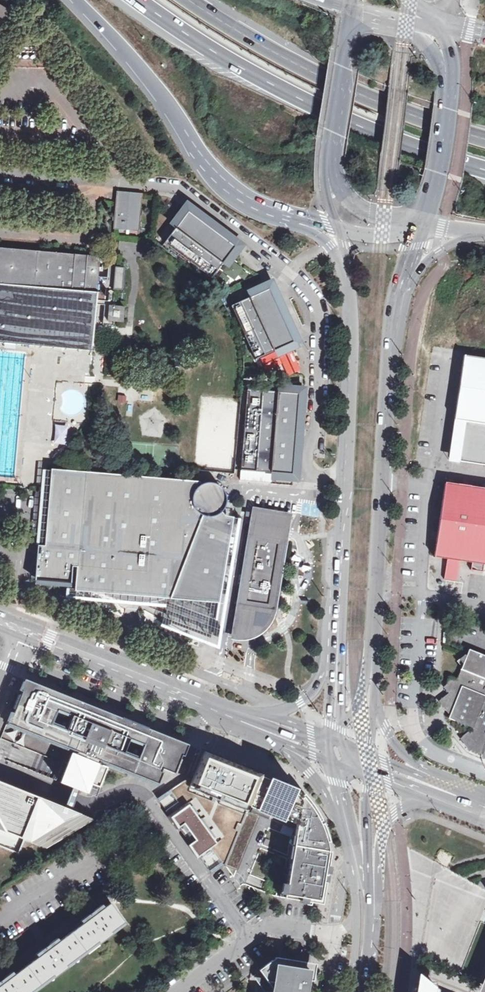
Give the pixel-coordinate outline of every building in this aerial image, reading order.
[(12,13),(0,4),(0,31),(12,13)] [(118,204),(116,228),(139,230),(142,195),(119,193),(118,204)] [(189,211),(175,229),(177,230),(189,214),(208,228),(209,227),(189,211)] [(164,243),(212,279),(223,264),(221,263),(233,247),(214,233),(215,231),(216,230),(210,225),(209,227),(208,228),(189,214),(177,230),(175,229),(164,243)] [(215,231),(214,233),(233,247),(221,263),(223,264),(235,247),(215,231)] [(91,351),(100,259),(0,250),(0,343),(91,351)] [(120,289),(122,266),(113,266),(112,288),(120,289)] [(270,289),(250,297),(250,299),(269,291),(278,313),(280,312),(270,289)] [(233,305),(258,359),(274,351),(273,350),(292,342),(282,320),(283,319),(285,318),(282,311),(280,312),(278,313),(269,291),(250,299),(250,297),(233,305)] [(106,306),(105,321),(120,322),(121,307),(106,306)] [(283,319),(282,320),(292,342),(273,350),(274,351),(294,342),(283,319)] [(464,355),(455,417),(461,418),(456,447),(453,446),(450,460),(484,465),(484,358),(464,355)] [(242,391),(236,472),(266,474),(266,473),(286,474),(288,441),(291,441),(292,430),(289,430),(292,397),(272,395),(272,394),(242,391)] [(272,394),(272,395),(292,397),(289,430),(292,430),(295,395),(272,394)] [(461,418),(455,417),(450,446),(453,446),(456,447),(461,418)] [(66,443),(65,424),(53,425),(54,444),(66,443)] [(266,473),(266,474),(288,476),(291,441),(288,441),(286,474),(266,473)] [(173,600),(213,603),(226,522),(219,513),(226,505),(226,500),(226,495),(224,491),(221,487),(216,484),(213,483),(207,483),(204,483),(200,485),(199,481),(56,469),(49,547),(42,546),(40,578),(70,581),(71,567),(76,567),(74,591),(99,593),(110,598),(117,600),(132,603),(144,603),(152,602),(168,599),(173,600)] [(433,556),(446,558),(452,559),(459,560),(471,561),(470,569),(482,570),(483,563),(484,563),(484,488),(445,482),(433,556)] [(262,511),(262,513),(260,522),(278,525),(280,516),(280,514),(262,511)] [(272,538),(283,540),(284,532),(287,517),(280,516),(278,525),(260,522),(262,513),(255,512),(253,527),(251,540),(253,540),(254,535),(261,536),(262,534),(272,535),(272,538)] [(272,610),(283,540),(272,538),(272,535),(262,534),(261,536),(254,535),(253,540),(251,540),(240,605),(272,610)] [(452,559),(446,558),(445,568),(443,578),(456,579),(458,570),(459,560),(452,559)] [(207,634),(213,603),(173,600),(170,621),(207,634)] [(272,610),(240,605),(235,636),(251,634),(270,614),(272,610)] [(123,718),(25,679),(8,723),(1,738),(64,763),(57,781),(60,782),(88,793),(90,787),(98,790),(107,768),(128,776),(126,775),(127,771),(158,784),(163,772),(161,772),(163,768),(175,773),(181,759),(178,758),(182,750),(174,746),(175,742),(146,730),(144,735),(120,725),(123,718)] [(147,728),(146,730),(175,742),(174,746),(182,750),(178,758),(181,759),(186,744),(156,732),(147,728)] [(158,798),(213,872),(226,863),(249,804),(261,774),(203,751),(192,780),(189,779),(183,782),(158,798)] [(320,901),(328,848),(324,831),(318,816),(309,802),(297,788),(269,777),(261,774),(249,804),(262,809),(297,823),(287,884),(285,895),(320,901)] [(297,788),(298,787),(270,775),(269,777),(297,788)] [(92,819),(0,782),(0,846),(17,853),(23,840),(45,848),(92,819)] [(238,869),(262,809),(249,804),(226,863),(225,864),(238,869)] [(295,826),(284,822),(280,830),(292,834),(295,826)] [(287,884),(279,883),(277,894),(285,895),(287,884)] [(111,931),(124,921),(110,902),(104,907),(102,904),(81,920),(83,923),(60,940),(57,938),(37,953),(39,956),(15,974),(13,971),(0,981),(0,991),(29,991),(53,974),(55,976),(68,967),(66,965),(98,941),(100,943),(113,933),(111,931)] [(255,973),(264,986),(271,981),(274,985),(266,991),(306,991),(309,974),(311,961),(278,956),(255,973)] [(264,986),(266,988),(265,991),(266,991),(274,985),(271,981),(264,986)] [(418,989),(425,991),(433,991),(434,986),(428,981),(419,982),(418,989)]
